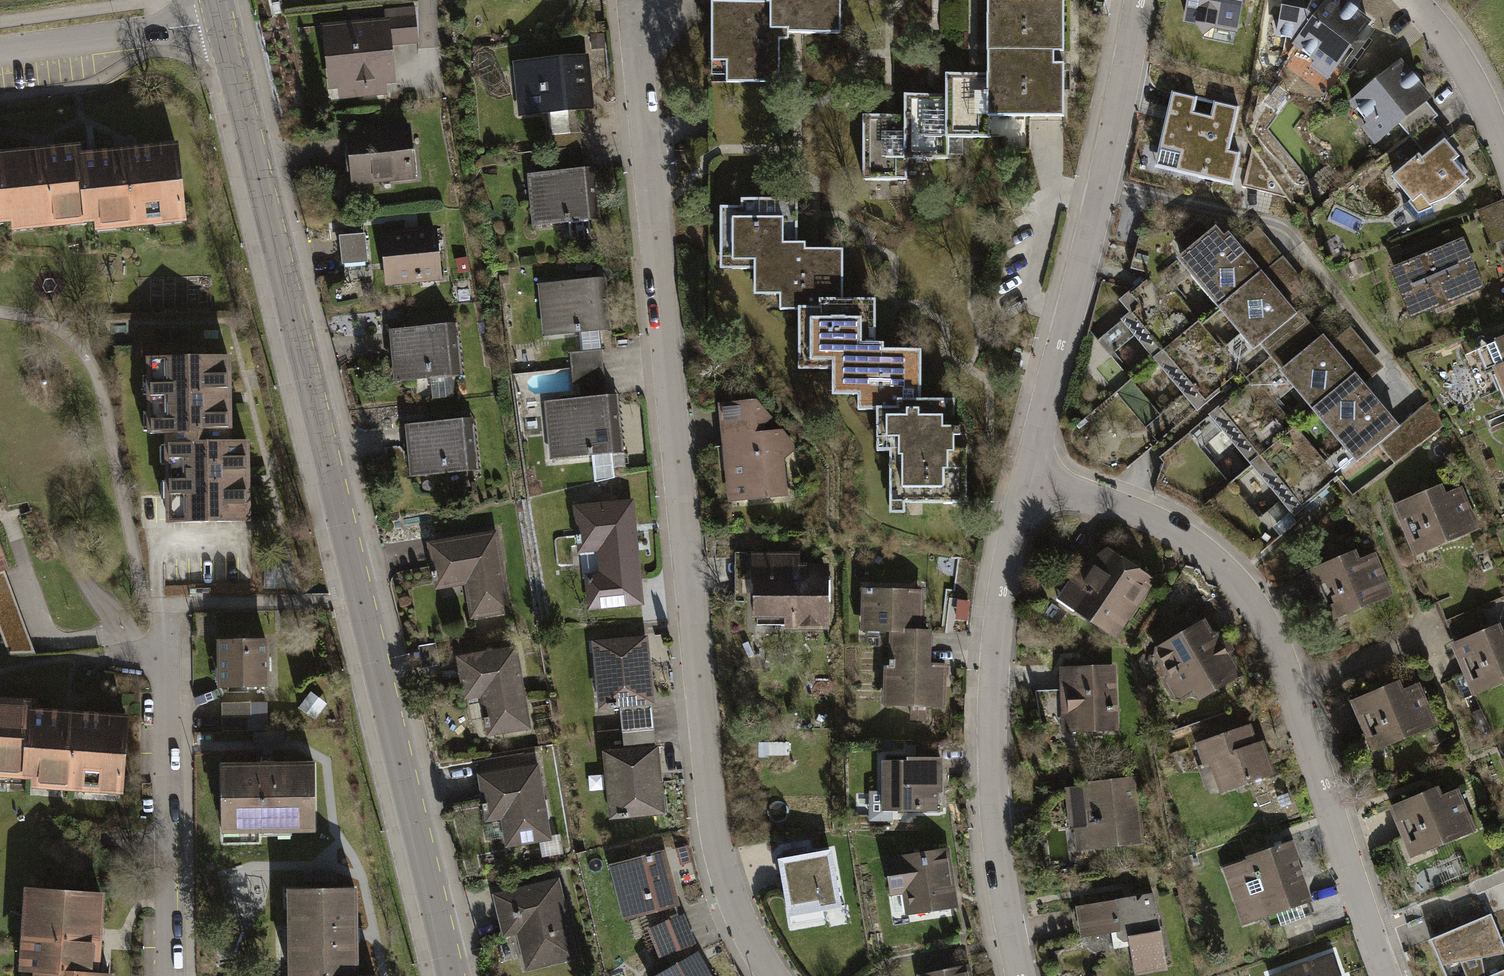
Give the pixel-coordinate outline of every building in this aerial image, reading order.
[(712,72),(728,72),(728,86),(779,86),(779,38),(840,39),(840,0),(713,0),(712,72)] [(1066,121),(1066,67),(1056,67),(1056,55),(1066,55),(1066,4),(1005,4),(1005,0),(991,0),(991,72),(991,121),(1066,121)] [(1187,22),(1242,31),(1247,0),(1191,0),(1187,22)] [(1285,3),(1279,42),(1296,45),(1329,0),(1267,0),(1285,3)] [(1296,45),(1317,60),(1310,69),(1332,85),(1379,19),(1352,0),(1329,0),(1296,45)] [(380,19),(322,22),(325,85),(338,85),(339,98),(388,96),(387,82),(396,82),(395,45),(418,44),(416,8),(379,10),(380,19)] [(588,55),(515,61),(519,113),(549,110),(552,148),(583,145),(580,108),(593,107),(588,55)] [(1413,72),(1403,61),(1354,103),(1369,121),(1359,130),(1375,149),(1401,128),(1412,142),(1434,124),(1438,120),(1427,106),(1435,99),(1423,85),(1427,81),(1417,69),(1413,72)] [(991,121),(991,72),(948,72),(948,92),(947,137),(991,137),(991,121)] [(947,137),(948,92),(904,92),(904,116),(904,157),(947,158),(947,137)] [(1198,98),(1173,93),(1160,150),(1182,155),(1178,173),(1222,182),(1226,163),(1238,166),(1241,153),(1231,151),(1240,107),(1215,102),(1211,117),(1195,114),(1198,98)] [(904,157),(904,116),(889,116),(861,115),(861,178),(904,179),(904,157)] [(1464,160),(1434,124),(1412,142),(1422,153),(1393,176),(1413,200),(1415,198),(1425,209),(1433,202),(1449,198),(1474,178),(1461,162),(1464,160)] [(413,125),(347,127),(349,183),(415,181),(413,125)] [(12,220),(7,150),(6,141),(0,141),(0,221),(12,220)] [(12,229),(97,223),(91,153),(91,144),(43,148),(7,150),(12,220),(12,229)] [(191,225),(184,145),(139,149),(91,153),(97,223),(97,232),(191,225)] [(554,171),(528,173),(533,229),(565,226),(565,222),(569,222),(571,242),(591,240),(589,220),(598,219),(593,168),(585,169),(583,145),(552,148),(554,171)] [(1287,197),(1252,147),(1243,188),(1287,197)] [(757,275),(757,297),(783,297),(783,314),(798,314),(799,311),(821,311),(821,303),(842,303),(843,256),(804,255),(804,247),(796,246),(796,204),(742,204),(741,213),(721,212),(721,275),(757,275)] [(1180,256),(1221,305),(1265,268),(1243,242),(1232,228),(1227,233),(1219,224),(1180,256)] [(439,227),(381,231),(385,288),(442,284),(439,227)] [(1265,268),(1293,300),(1308,288),(1259,229),(1243,242),(1265,268)] [(367,232),(340,235),(343,263),(370,260),(367,232)] [(1467,239),(1430,254),(1450,302),(1486,287),(1467,239)] [(1413,317),(1450,302),(1430,254),(1394,268),(1413,317)] [(1359,260),(1345,266),(1351,279),(1365,273),(1359,260)] [(1124,318),(1160,360),(1204,323),(1157,268),(1119,300),(1130,313),(1124,318)] [(1264,342),(1301,311),(1293,300),(1265,268),(1221,305),(1257,348),(1264,342)] [(609,280),(536,286),(540,338),(569,335),(572,373),(604,370),(600,333),(613,332),(609,280)] [(842,303),(821,303),(821,311),(799,311),(798,314),(798,371),(835,372),(835,395),(861,395),(861,413),(881,413),(881,409),(902,409),(902,401),(922,402),(922,355),(885,355),(885,347),(877,347),(877,303),(842,303)] [(1285,367),(1322,336),(1301,311),(1264,342),(1285,367)] [(1160,360),(1200,408),(1244,371),(1204,323),(1160,360)] [(456,327),(390,331),(393,381),(459,377),(456,327)] [(1350,330),(1336,342),(1359,370),(1368,381),(1383,369),(1350,330)] [(1285,367),(1317,405),(1359,370),(1336,342),(1327,332),(1322,336),(1285,367)] [(1503,401),(1503,339),(1464,356),(1474,379),(1492,372),(1503,401)] [(145,356),(146,439),(167,439),(228,439),(227,356),(145,356)] [(575,398),(546,401),(551,457),(592,453),(594,475),(616,473),(614,451),(623,451),(618,394),(606,396),(604,370),(572,373),(573,376),(574,396),(575,398)] [(1317,405),(1362,458),(1379,444),(1404,423),(1368,381),(1359,370),(1317,405)] [(1255,381),(1213,416),(1253,464),(1295,428),(1255,381)] [(778,397),(720,404),(731,507),(802,500),(795,429),(782,431),(778,397)] [(922,402),(902,401),(902,409),(881,409),(881,413),(881,451),(894,451),(893,511),(907,511),(907,501),(970,501),(971,425),(956,425),(956,402),(922,402)] [(1404,423),(1379,444),(1396,464),(1443,425),(1426,405),(1404,423)] [(473,420),(406,426),(411,479),(477,473),(473,420)] [(1295,428),(1253,464),(1298,517),(1340,482),(1295,428)] [(167,439),(168,522),(249,522),(249,438),(228,439),(167,439)] [(1417,558),(1481,532),(1464,491),(1450,497),(1446,488),(1397,508),(1417,558)] [(590,611),(643,605),(641,579),(632,501),(575,507),(580,553),(602,551),(604,572),(586,574),(590,611)] [(498,533),(428,542),(435,592),(465,588),(470,622),(510,617),(498,533)] [(1057,602),(1118,640),(1157,579),(1111,549),(1073,576),(1057,602)] [(757,552),(755,619),(784,620),(784,631),(829,632),(831,566),(777,564),(778,553),(757,552)] [(1331,623),(1394,597),(1378,556),(1364,562),(1360,553),(1311,573),(1331,623)] [(4,572),(0,573),(0,630),(9,654),(35,652),(4,572)] [(893,632),(923,633),(925,589),(862,587),(860,631),(893,632)] [(1446,604),(1456,629),(1495,614),(1484,588),(1446,604)] [(1175,636),(1152,649),(1181,701),(1197,692),(1201,700),(1241,677),(1199,603),(1167,621),(1175,636)] [(1503,684),(1503,626),(1455,646),(1476,696),(1503,684)] [(923,633),(893,632),(892,663),(886,663),(885,707),(945,709),(947,664),(932,663),(933,634),(923,633)] [(648,635),(592,639),(597,705),(562,707),(564,737),(623,733),(655,731),(648,635)] [(519,646),(456,655),(462,699),(482,696),(488,736),(531,730),(519,646)] [(266,647),(220,647),(220,691),(267,691),(266,647)] [(1062,734),(1116,733),(1114,666),(1060,667),(1062,734)] [(1374,754),(1437,728),(1420,687),(1406,693),(1403,684),(1354,704),(1374,754)] [(30,782),(35,714),(36,705),(0,702),(0,780),(30,782)] [(269,704),(222,705),(222,734),(250,734),(249,719),(269,719),(269,704)] [(30,791),(120,798),(126,720),(35,714),(30,782),(30,791)] [(1219,783),(1222,792),(1275,775),(1263,738),(1256,740),(1251,724),(1197,742),(1204,762),(1199,764),(1207,787),(1219,783)] [(655,731),(623,733),(624,748),(604,749),(609,818),(664,814),(659,747),(656,747),(655,731)] [(942,758),(884,758),(885,808),(936,807),(936,794),(943,794),(942,758)] [(222,765),(222,834),(315,834),(315,764),(222,765)] [(540,764),(477,774),(481,800),(484,819),(501,817),(506,847),(552,840),(540,764)] [(1075,828),(1077,848),(1141,842),(1135,779),(1065,786),(1070,829),(1075,828)] [(1415,858),(1478,832),(1462,791),(1448,796),(1444,788),(1395,808),(1415,858)] [(1289,790),(1277,794),(1282,807),(1294,802),(1289,790)] [(1270,927),(1320,909),(1300,854),(1303,853),(1297,835),(1250,852),(1251,855),(1225,864),(1246,922),(1266,915),(1270,927)] [(611,860),(626,917),(679,903),(663,846),(611,860)] [(834,846),(780,855),(792,929),(826,924),(823,908),(843,904),(834,846)] [(909,917),(961,909),(951,849),(887,859),(893,894),(905,892),(909,917)] [(560,875),(492,892),(502,935),(520,930),(531,975),(581,963),(560,875)] [(99,970),(102,888),(33,885),(30,967),(41,968),(99,970)] [(292,890),(293,975),(355,975),(355,889),(292,890)] [(1155,889),(1076,903),(1083,937),(1112,932),(1114,943),(1134,940),(1140,973),(1169,968),(1155,889)] [(648,927),(654,941),(687,927),(681,913),(648,927)] [(1430,939),(1446,975),(1503,975),(1503,946),(1490,913),(1430,939)] [(687,927),(654,941),(660,957),(694,942),(687,927)] [(648,975),(712,975),(697,949),(648,975)] [(1267,973),(1268,975),(1339,975),(1331,952),(1267,973)] [(920,974),(920,975),(971,975),(968,965),(920,974)] [(110,971),(99,970),(41,968),(41,975),(110,975),(110,971)]
